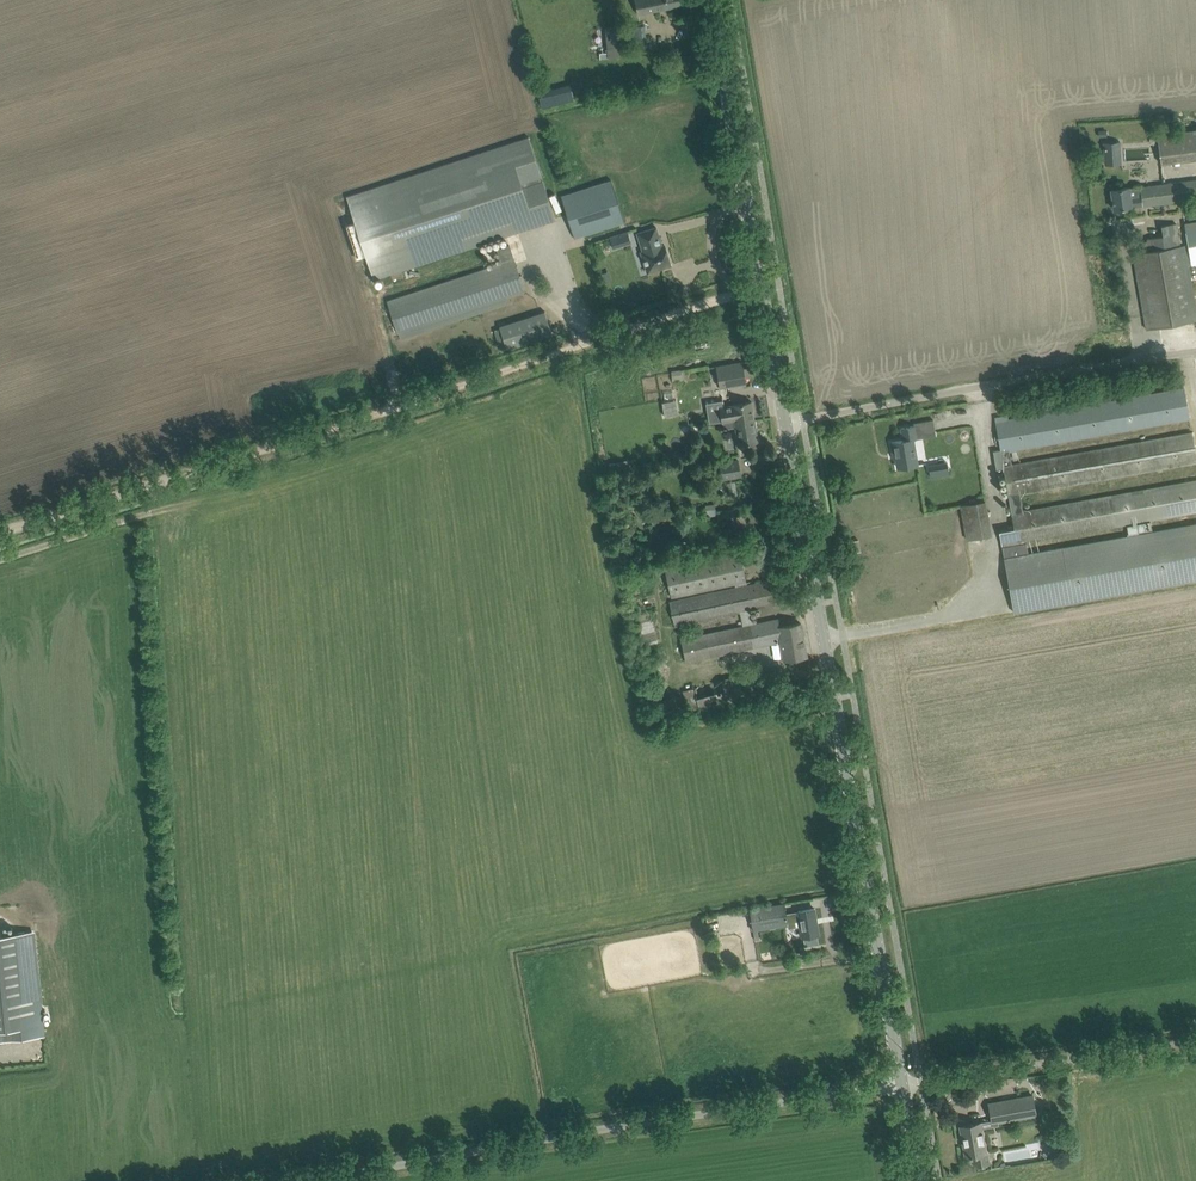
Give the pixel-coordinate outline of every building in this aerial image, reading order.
[(682,5),(693,3),(693,0),(635,0),(638,14),(676,6),(682,5)] [(636,51),(648,50),(645,25),(633,27),(636,51)] [(620,56),(617,26),(605,27),(608,51),(599,52),(599,58),(608,57),(620,56)] [(547,106),(575,99),(571,83),(543,90),(547,106)] [(1195,160),(1195,130),(1157,135),(1161,164),(1195,160)] [(529,136),(347,196),(374,279),(556,220),(529,136)] [(1106,165),(1118,164),(1117,153),(1105,153),(1106,165)] [(612,177),(562,194),(576,235),(626,219),(612,177)] [(1195,199),(1195,179),(1141,186),(1130,187),(1112,189),(1115,209),(1133,207),(1133,206),(1144,204),(1144,206),(1195,199)] [(1185,223),(1189,244),(1180,245),(1177,223),(1162,226),(1163,235),(1148,238),(1150,250),(1134,253),(1147,329),(1195,320),(1195,307),(1189,265),(1195,264),(1195,221),(1185,223)] [(656,227),(637,233),(643,251),(641,251),(648,272),(671,265),(664,244),(662,245),(656,227)] [(628,232),(609,237),(613,247),(631,242),(628,232)] [(510,296),(525,291),(509,245),(497,249),(502,263),(387,300),(400,339),(512,303),(510,296)] [(552,335),(544,311),(499,325),(507,349),(552,335)] [(720,387),(746,383),(743,362),(716,366),(720,387)] [(681,369),(671,370),(673,381),(683,379),(681,369)] [(1192,432),(1013,463),(1010,449),(1190,417),(1186,400),(1184,388),(1003,420),(1002,415),(996,417),(1010,495),(1015,528),(999,531),(1014,613),(1195,581),(1195,523),(1153,531),(1151,520),(1195,512),(1195,479),(1023,510),(1020,494),(1195,462),(1195,452),(1192,432)] [(676,399),(664,401),(666,415),(678,413),(676,399)] [(736,423),(755,419),(752,401),(720,406),(723,421),(735,419),(736,423)] [(758,441),(755,419),(736,423),(735,419),(723,421),(724,428),(736,426),(739,444),(758,441)] [(913,437),(917,436),(915,425),(901,428),(903,440),(892,441),(894,452),(896,452),(898,467),(918,464),(913,437)] [(1001,449),(993,450),(996,469),(1005,468),(1001,449)] [(724,476),(724,479),(741,476),(738,458),(721,461),(722,466),(709,469),(710,479),(724,476)] [(739,495),(736,481),(728,482),(731,497),(739,495)] [(968,538),(992,533),(986,500),(962,505),(968,538)] [(716,520),(747,514),(746,506),(722,510),(721,504),(716,505),(716,502),(707,504),(709,513),(714,512),(716,520)] [(785,659),(795,657),(807,655),(801,623),(780,626),(779,618),(753,623),(750,609),(775,604),(770,579),(747,585),(746,581),(740,553),(668,570),(674,597),(736,583),(737,587),(670,601),(675,626),(741,612),(744,626),(681,639),(686,662),(782,641),(785,659)] [(736,675),(683,690),(689,711),(742,695),(736,675)] [(675,696),(663,699),(667,714),(680,711),(675,696)] [(802,936),(819,934),(815,908),(787,913),(785,903),(750,909),(753,930),(788,925),(789,928),(801,926),(802,936)] [(0,934),(0,1036),(43,1031),(33,930),(0,934)] [(1036,1115),(1035,1107),(1033,1095),(989,1103),(991,1115),(993,1123),(1036,1115)] [(988,1153),(986,1153),(981,1122),(961,1126),(966,1156),(970,1156),(973,1156),(972,1155),(973,1155),(975,1165),(990,1163),(988,1153)] [(1053,1149),(1065,1152),(1067,1141),(1055,1139),(1053,1149)]
